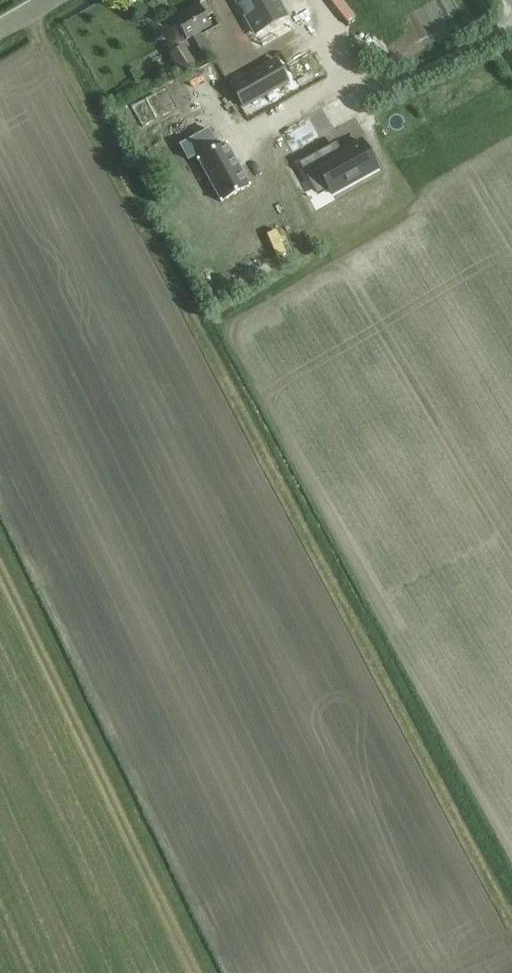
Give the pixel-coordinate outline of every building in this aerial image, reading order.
[(254,35),(285,17),(275,0),(234,0),(254,35)] [(186,40),(211,26),(206,17),(211,14),(204,3),(174,20),(186,40)] [(183,45),(167,55),(179,74),(195,63),(183,45)] [(287,81),(276,61),(231,86),(243,107),(287,81)] [(180,80),(131,107),(143,128),(192,101),(180,80)] [(226,144),(218,148),(208,130),(180,145),(188,160),(198,155),(200,158),(197,160),(198,161),(220,201),(221,203),(250,187),(249,185),(248,185),(226,146),(227,145),(226,144)] [(299,163),(308,180),(320,173),(329,190),(332,194),(376,170),(361,142),(342,152),(335,156),(330,146),(299,163)]
